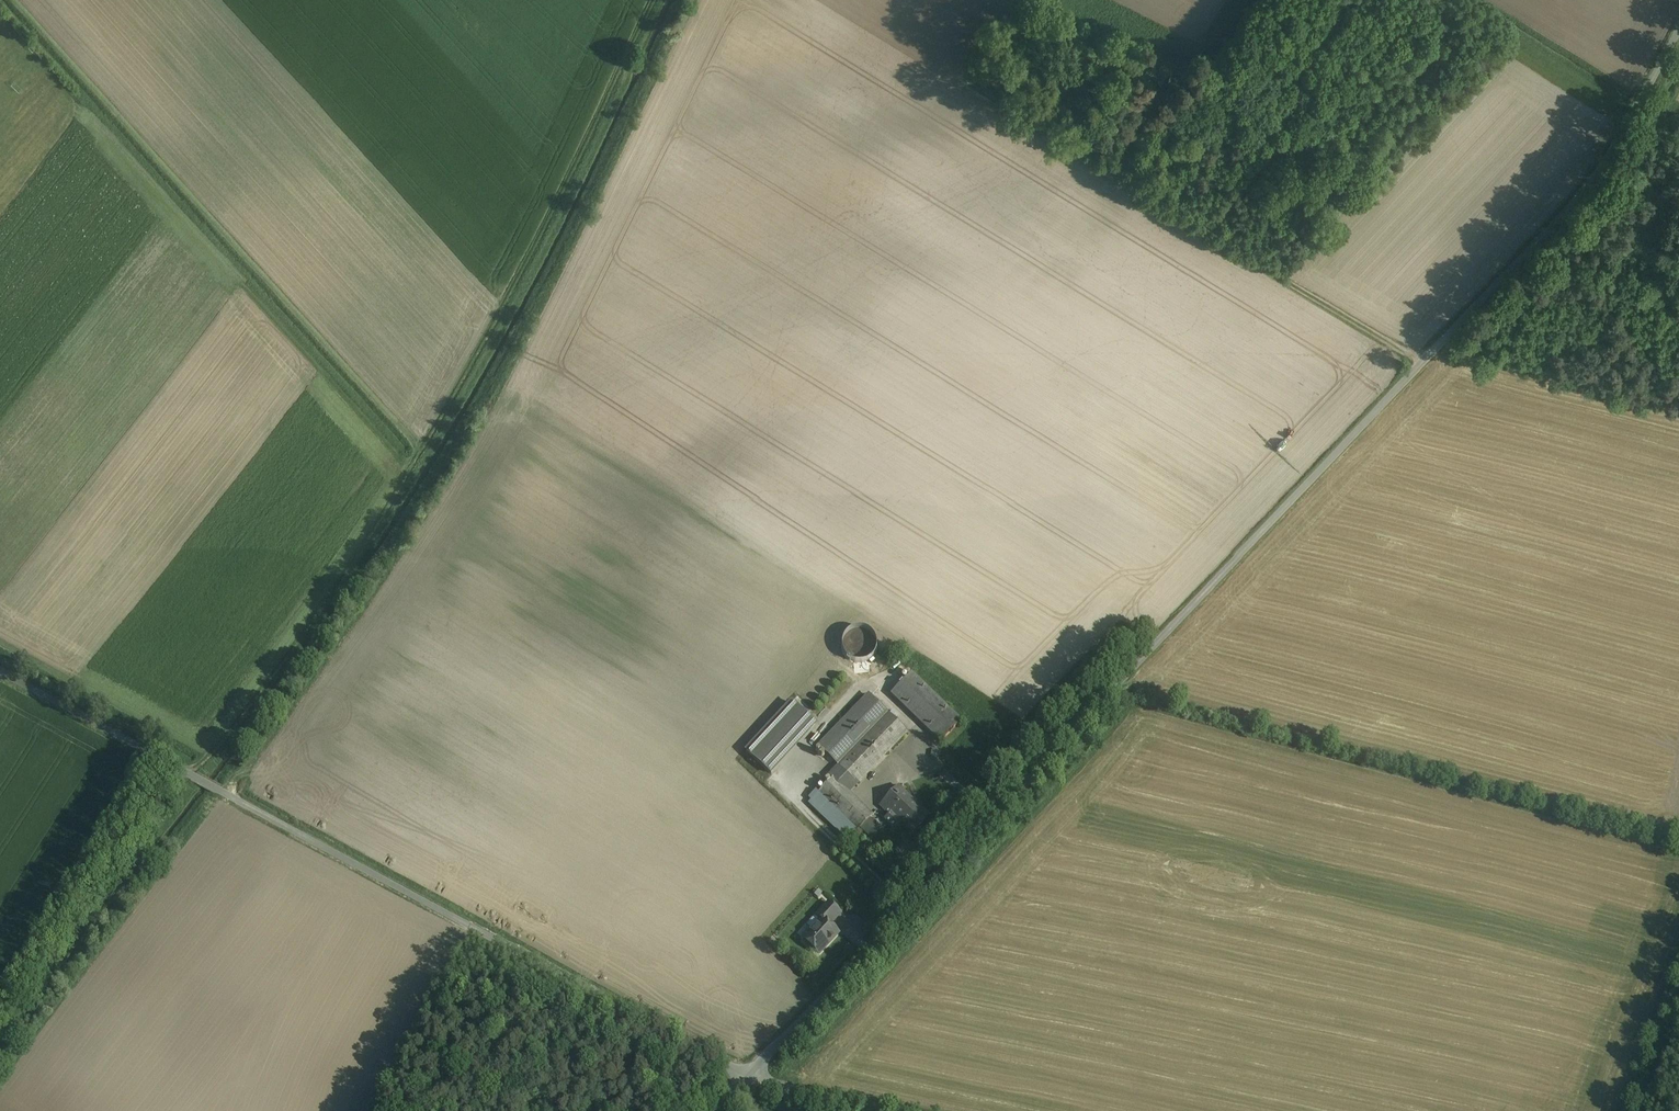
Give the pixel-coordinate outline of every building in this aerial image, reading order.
[(906,665),(883,690),(946,748),(968,723),(906,665)] [(835,760),(850,775),(896,727),(869,701),(823,749),(835,760)] [(780,784),(811,753),(799,741),(768,771),(780,784)] [(835,760),(804,792),(859,844),(880,822),(840,785),(850,775),(835,760)] [(913,833),(929,816),(899,788),(881,807),(890,815),(885,820),(895,829),(902,822),(913,833)] [(826,921),(798,949),(814,965),(842,936),(826,921)]
